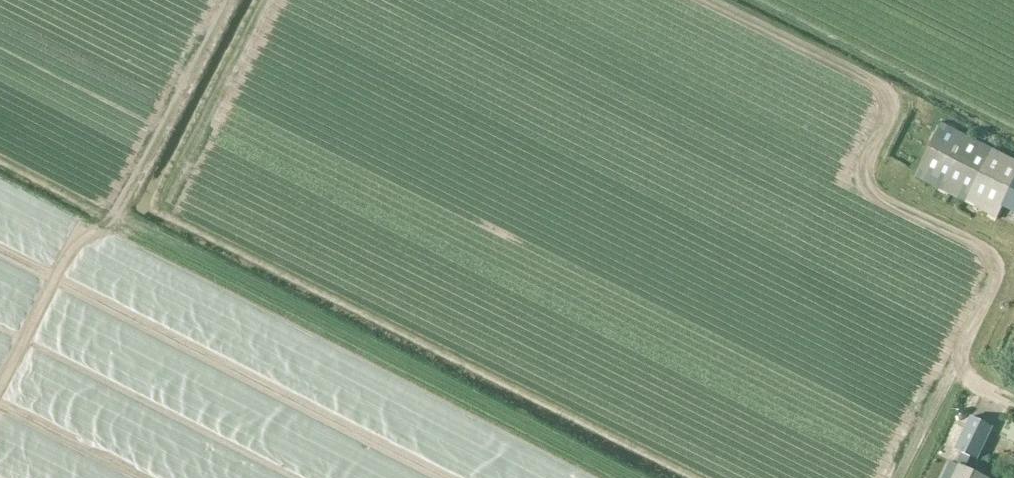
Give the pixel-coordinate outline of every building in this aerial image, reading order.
[(942,123),(914,178),(996,219),(1003,207),(1013,212),(1013,160),(942,123)] [(971,416),(955,449),(973,458),(977,460),(993,427),(971,416)] [(957,463),(968,468),(973,458),(962,453),(957,463)] [(954,462),(946,477),(987,477),(954,462)]
